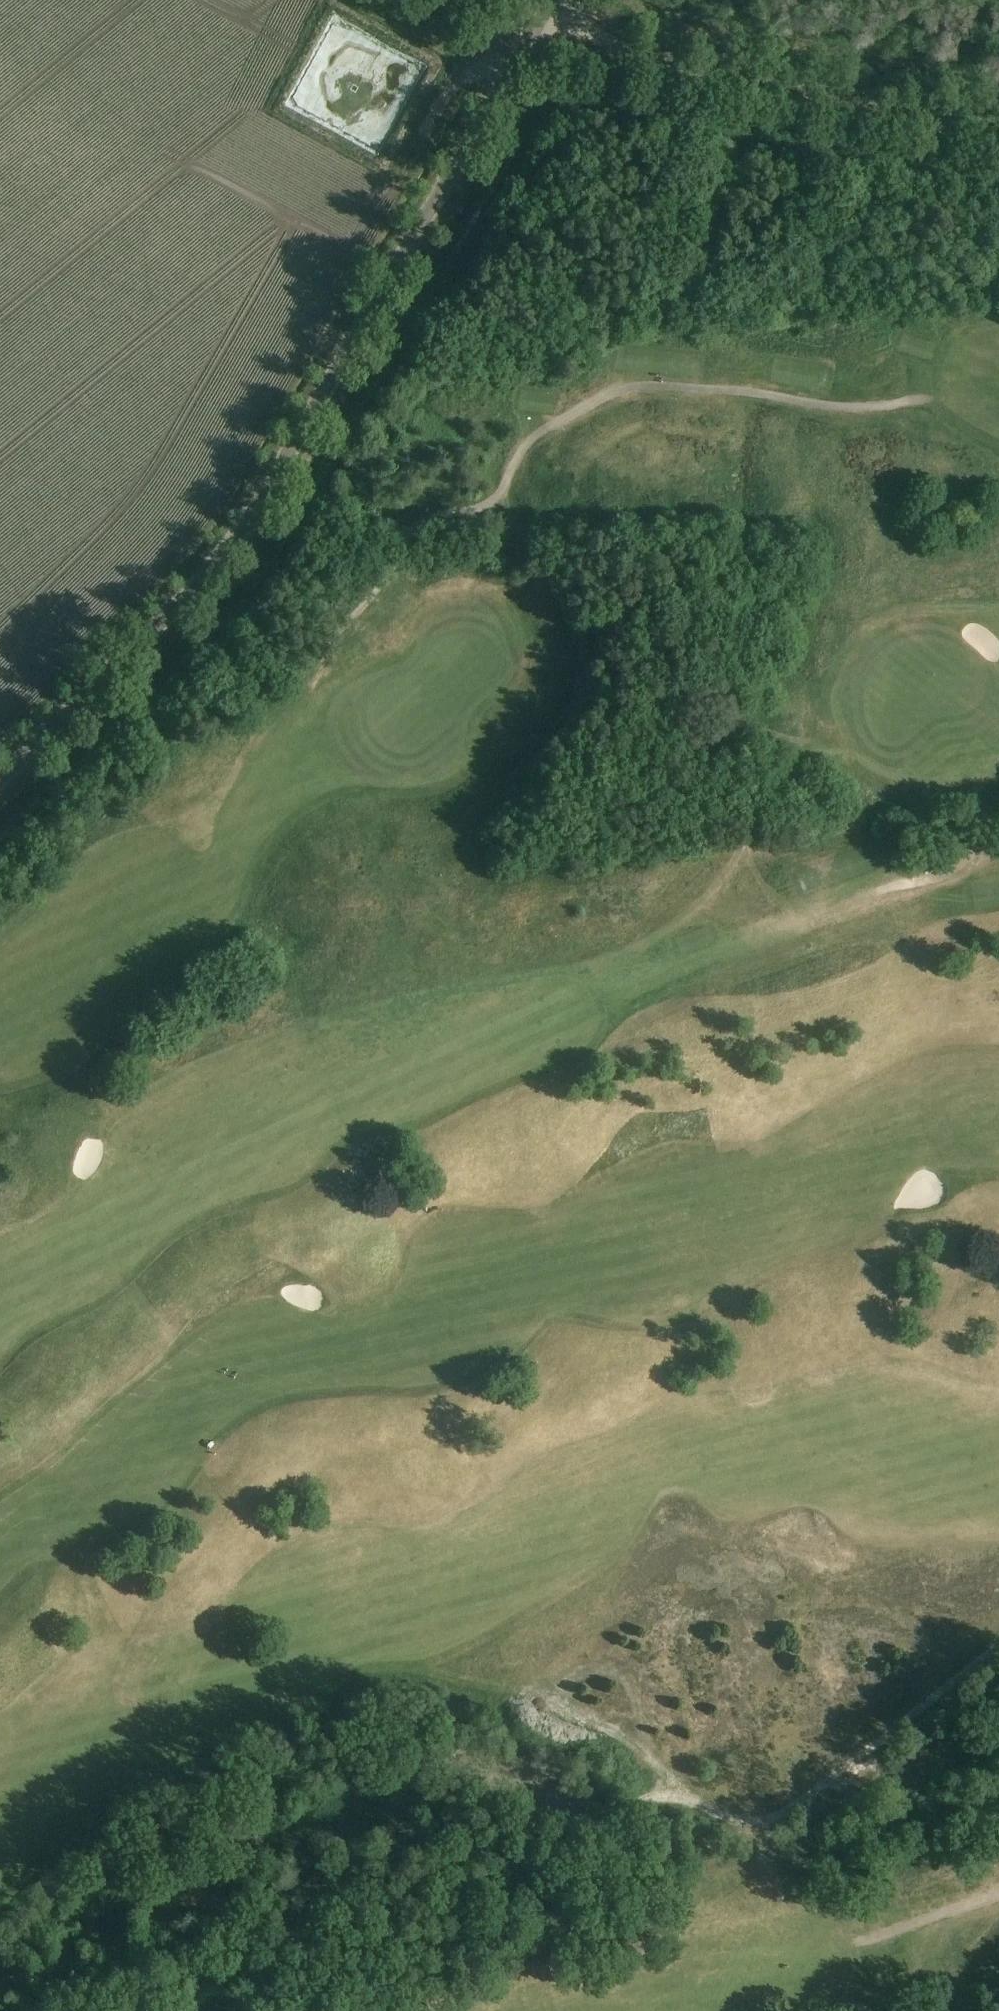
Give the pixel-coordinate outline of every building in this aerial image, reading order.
[(371,139),(386,142),(414,95),(414,97),(424,79),(426,71),(399,54),(389,52),(362,97),(363,91),(356,87),(339,83),(344,76),(333,74),(328,95),(338,98),(336,106),(352,110),(348,130),(362,134),(371,139)] [(435,142),(448,120),(435,113),(422,135),(435,142)]
